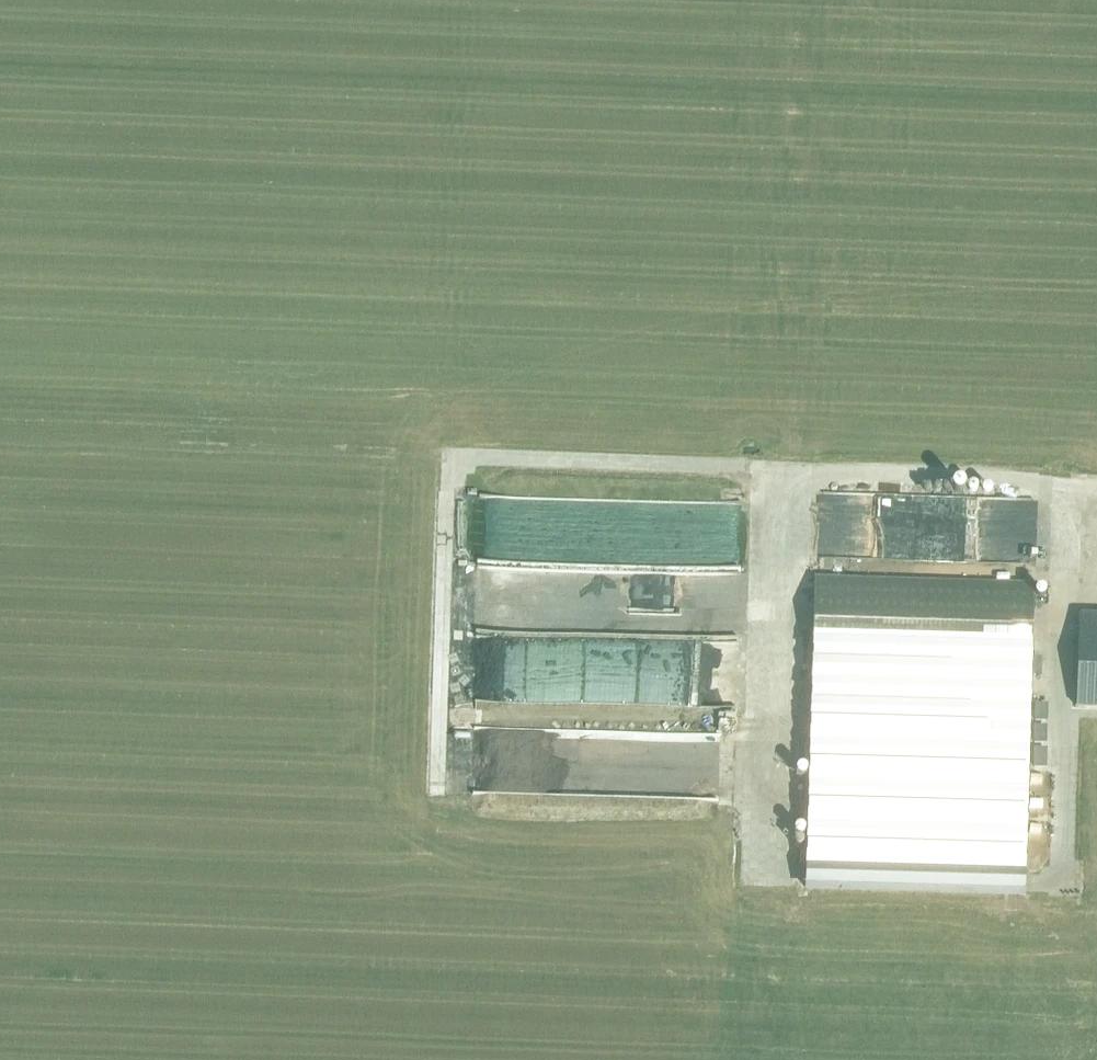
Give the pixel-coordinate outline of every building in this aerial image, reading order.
[(1025,894),(1031,675),(1034,585),(815,578),(806,888),(1025,894)] [(1078,632),(1076,706),(1096,707),(1096,632),(1078,632)] [(608,694),(664,694),(664,645),(660,645),(660,657),(642,657),(642,665),(640,665),(640,680),(608,679),(608,694)] [(436,684),(452,682),(450,666),(434,669),(436,684)] [(653,765),(665,766),(665,763),(695,765),(696,747),(654,745),(653,765)]
